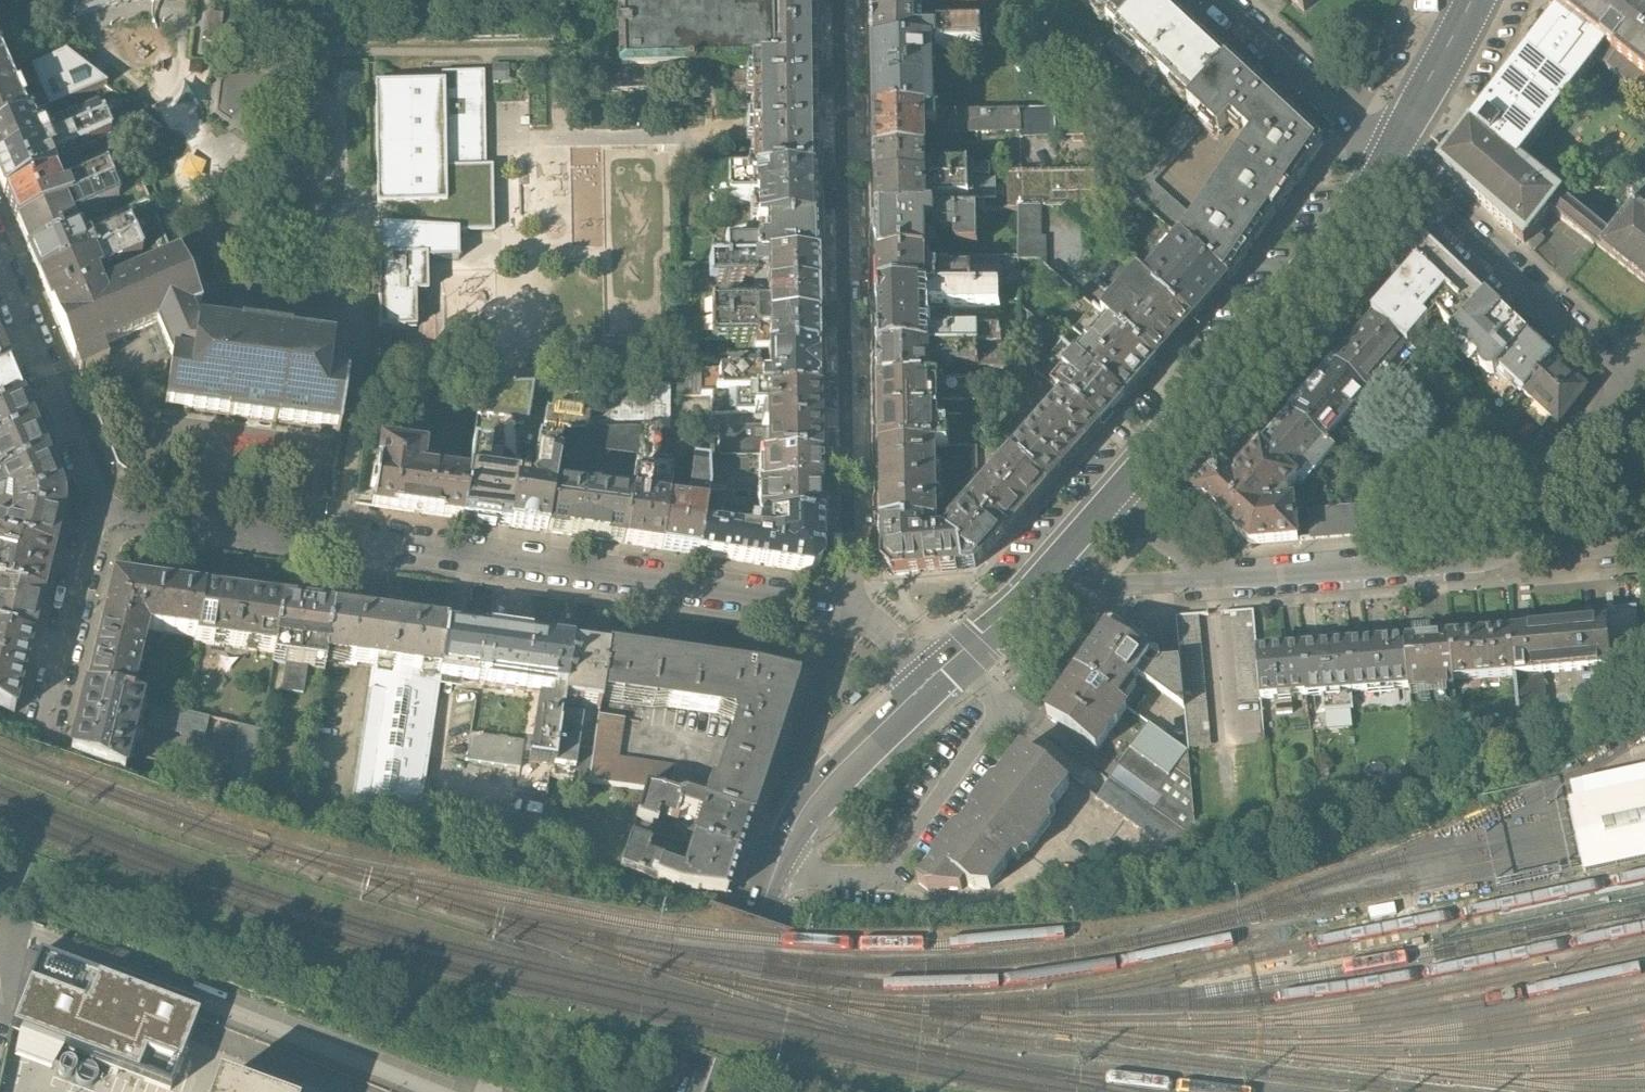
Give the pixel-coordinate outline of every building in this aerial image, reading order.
[(77,15),(124,0),(79,0),(77,15)] [(621,24),(616,24),(616,32),(603,32),(604,86),(655,85),(655,76),(654,76),(654,64),(705,63),(720,63),(750,62),(772,61),(771,9),(774,9),(774,0),(621,0),(621,24)] [(774,9),(771,9),(772,61),(750,62),(751,84),(815,83),(815,58),(814,25),(814,18),(814,0),(774,0),(774,9)] [(876,15),(942,14),(941,5),(993,4),(991,0),(876,0),(876,15)] [(1122,32),(1152,0),(1085,0),(1122,32)] [(1122,32),(1118,36),(1194,102),(1231,62),(1191,25),(1164,0),(1152,0),(1122,32)] [(1308,10),(1317,0),(1295,0),(1308,10)] [(1555,2),(1437,151),(1518,226),(1544,195),(1595,236),(1606,222),(1515,144),(1591,51),(1644,92),(1644,0),(1553,0),(1555,2)] [(877,42),(877,48),(933,47),(982,46),(982,27),(942,27),(942,14),(876,15),(877,42)] [(934,113),(933,47),(877,48),(878,82),(879,114),(934,113)] [(47,92),(23,102),(23,104),(23,106),(20,107),(25,118),(30,116),(105,84),(64,53),(36,65),(47,92)] [(25,118),(20,107),(23,106),(23,104),(23,102),(18,92),(17,91),(14,92),(0,58),(0,128),(25,118)] [(1197,221),(1183,240),(1229,281),(1244,258),(1276,213),(1308,168),(1324,145),(1255,83),(1231,62),(1194,102),(1191,106),(1222,134),(1232,120),(1254,139),(1197,221)] [(720,63),(705,63),(706,79),(721,79),(720,63)] [(447,77),(383,76),(381,196),(388,196),(388,215),(383,215),(382,327),(421,327),(422,287),(432,287),(433,247),(464,247),(465,224),(488,224),(489,161),(484,161),(485,67),(448,67),(447,77)] [(816,103),(815,83),(751,84),(751,110),(816,110),(816,103)] [(104,117),(98,102),(41,126),(40,125),(39,125),(33,127),(30,116),(25,118),(0,128),(0,161),(104,117)] [(1075,108),(1021,110),(1020,133),(1021,136),(1092,132),(1075,108)] [(816,125),(816,110),(751,110),(751,126),(751,141),(816,140),(816,125)] [(879,145),(879,153),(929,152),(929,143),(929,127),(934,127),(937,134),(1020,133),(1021,110),(934,113),(879,114),(879,122),(879,145)] [(1199,131),(1181,116),(1124,179),(1142,205),(1183,240),(1197,221),(1153,182),(1199,131)] [(5,192),(53,172),(49,162),(54,159),(54,157),(54,156),(111,132),(104,117),(0,161),(0,181),(5,192)] [(816,140),(751,141),(752,175),(817,171),(816,146),(816,140)] [(880,176),(880,181),(970,180),(970,164),(929,164),(929,152),(879,153),(880,176)] [(14,216),(17,221),(112,180),(106,165),(64,182),(64,181),(62,181),(58,183),(53,172),(5,192),(14,216)] [(1027,172),(1011,172),(1011,208),(1021,208),(1042,207),(1142,205),(1124,179),(1118,169),(1027,172)] [(726,175),(710,176),(711,200),(757,200),(757,223),(765,223),(819,221),(817,180),(817,171),(752,175),(726,175)] [(1606,222),(1595,236),(1644,276),(1644,173),(1606,222)] [(880,186),(880,211),(931,209),(930,197),(998,196),(996,179),(970,180),(880,181),(880,186)] [(22,234),(28,249),(77,229),(72,218),(77,216),(78,214),(78,213),(119,195),(112,180),(17,221),(22,234)] [(1042,207),(1021,208),(1021,263),(1049,262),(1049,240),(1043,240),(1042,207)] [(880,216),(881,257),(927,257),(931,256),(930,223),(937,223),(937,231),(956,230),(957,243),(979,242),(978,208),(931,209),(880,211),(880,216)] [(37,271),(40,277),(137,236),(130,220),(95,235),(89,223),(77,229),(28,249),(37,271)] [(819,221),(765,223),(768,239),(729,240),(730,259),(819,258),(819,251),(819,221)] [(1430,239),(1413,223),(1380,258),(1396,271),(1367,301),(1400,331),(1419,312),(1415,306),(1423,300),(1448,319),(1480,287),(1430,239)] [(45,290),(51,305),(100,284),(96,273),(101,271),(102,268),(143,251),(137,236),(40,277),(45,290)] [(1183,240),(1148,281),(1194,322),(1208,304),(1229,281),(1183,240)] [(335,434),(339,435),(352,346),(288,337),(288,334),(241,327),(241,330),(198,324),(191,309),(201,306),(179,252),(173,255),(172,254),(100,284),(51,305),(75,360),(80,372),(109,359),(104,346),(158,324),(172,359),(165,403),(163,403),(162,410),(168,411),(169,408),(191,411),(228,416),(227,419),(232,420),(233,418),(271,424),(271,425),(277,426),(277,423),(326,430),(336,431),(335,434)] [(882,284),(882,290),(1001,288),(1004,289),(1004,271),(938,273),(936,267),(928,267),(927,257),(881,257),(882,284)] [(820,266),(819,258),(730,259),(711,259),(712,276),(758,276),(758,289),(820,289),(820,266)] [(1148,281),(1112,320),(1159,361),(1175,343),(1194,322),(1148,281)] [(1486,292),(1480,287),(1448,319),(1444,330),(1450,336),(1457,336),(1470,345),(1472,352),(1482,363),(1491,354),(1520,324),(1486,292)] [(883,334),(883,348),(1023,347),(1022,331),(951,332),(947,335),(933,335),(932,304),(946,304),(952,308),(1002,308),(1001,288),(882,290),(882,304),(882,319),(883,334)] [(820,312),(820,289),(758,289),(758,300),(713,301),(714,321),(820,320),(820,312)] [(1400,331),(1367,301),(1363,307),(1356,315),(1346,315),(1341,319),(1335,324),(1338,333),(1326,347),(1361,378),(1365,380),(1382,362),(1378,358),(1402,333),(1400,331)] [(1065,342),(1129,397),(1139,385),(1159,361),(1112,320),(1096,307),(1065,342)] [(1065,396),(1105,426),(1116,412),(1129,397),(1065,342),(1030,312),(1030,344),(1063,373),(1054,385),(1065,396)] [(821,326),(820,320),(714,321),(714,339),(761,338),(761,351),(821,350),(821,326)] [(1542,341),(1520,324),(1491,354),(1519,378),(1548,347),(1542,341)] [(883,354),(884,382),(931,382),(931,368),(1022,367),(1023,347),(883,348),(883,354)] [(1361,378),(1326,347),(1316,358),(1284,394),(1319,425),(1361,378)] [(1566,362),(1548,347),(1519,378),(1554,411),(1582,375),(1566,362)] [(821,366),(821,350),(761,351),(761,370),(702,371),(702,391),(715,393),(822,391),(821,383),(821,366)] [(7,368),(0,372),(0,407),(20,398),(13,382),(7,368)] [(702,371),(671,372),(671,382),(671,392),(702,391),(702,371)] [(587,429),(634,428),(634,382),(594,383),(590,409),(587,429)] [(884,418),(884,437),(938,437),(938,400),(977,400),(977,382),(931,382),(884,382),(884,398),(884,418)] [(532,383),(483,385),(479,412),(527,419),(532,383)] [(822,391),(715,393),(716,414),(773,409),(774,436),(744,438),(744,429),(721,429),(723,459),(768,459),(823,458),(822,434),(822,425),(822,414),(822,391)] [(1319,425),(1284,394),(1277,402),(1252,430),(1289,463),(1302,450),(1308,457),(1326,433),(1319,425)] [(1016,454),(1051,485),(1078,456),(1105,426),(1065,396),(1016,454)] [(45,459),(35,435),(20,398),(0,407),(0,478),(45,459)] [(587,429),(590,409),(559,403),(559,408),(549,408),(537,480),(523,480),(517,526),(540,530),(552,531),(558,487),(566,430),(587,429)] [(558,487),(637,496),(647,427),(634,428),(587,429),(566,430),(558,487)] [(670,548),(675,503),(679,464),(659,462),(664,427),(647,427),(637,496),(630,543),(637,544),(670,548)] [(1304,524),(1301,497),(1292,488),(1274,488),(1274,479),(1289,463),(1252,430),(1231,455),(1226,461),(1212,451),(1187,478),(1244,529),(1304,524)] [(940,521),(938,437),(884,437),(884,484),(884,522),(924,521),(940,521)] [(496,448),(479,444),(474,478),(468,519),(495,523),(517,526),(523,480),(498,475),(493,483),(488,475),(492,469),(496,448)] [(427,451),(385,445),(376,506),(418,512),(468,519),(474,478),(424,471),(427,451)] [(976,499),(1010,531),(1028,509),(1051,485),(1016,454),(976,499)] [(45,459),(0,478),(0,496),(2,495),(2,493),(11,496),(11,521),(5,526),(5,524),(0,523),(0,540),(53,553),(62,515),(62,509),(62,505),(61,500),(60,495),(54,476),(46,458),(45,459)] [(823,458),(768,459),(768,477),(768,486),(822,486),(822,465),(823,458)] [(768,459),(723,459),(724,487),(730,488),(731,477),(768,477),(768,459)] [(691,504),(675,503),(670,548),(692,552),(704,553),(708,528),(710,513),(713,496),(714,463),(695,463),(691,504)] [(822,486),(768,486),(763,487),(762,501),(713,496),(710,513),(774,519),(821,521),(821,513),(822,486)] [(630,543),(637,496),(558,487),(552,531),(585,536),(630,543)] [(1301,497),(1304,524),(1395,517),(1392,489),(1301,497)] [(950,533),(967,570),(974,569),(979,568),(1010,531),(976,499),(949,528),(950,533)] [(821,532),(821,521),(774,519),(774,536),(708,528),(704,553),(774,564),(813,571),(817,566),(823,560),(821,532)] [(887,567),(894,576),(912,574),(967,570),(950,533),(924,533),(924,521),(884,522),(887,567)] [(0,540),(0,587),(42,596),(48,573),(53,553),(0,540)] [(105,615),(101,631),(145,642),(148,630),(198,637),(204,593),(174,588),(113,581),(105,615)] [(0,587),(0,634),(31,642),(33,633),(37,618),(42,596),(0,587)] [(280,603),(204,593),(198,637),(197,641),(273,651),(280,603)] [(1603,603),(1604,616),(1608,658),(1639,655),(1634,600),(1624,601),(1603,603)] [(332,611),(280,603),(273,651),(272,661),(286,663),(306,666),(324,668),(325,659),(332,611)] [(1254,605),(1230,607),(1240,695),(1262,694),(1257,646),(1254,605)] [(332,611),(325,659),(373,665),(440,675),(442,676),(448,628),(405,622),(399,621),(399,623),(381,621),(382,618),(332,611)] [(1200,611),(1177,612),(1180,655),(1185,701),(1190,745),(1213,743),(1200,611)] [(1609,668),(1608,658),(1604,616),(1523,624),(1509,625),(1513,667),(1519,741),(1544,728),(1540,679),(1538,675),(1533,672),(1528,672),(1528,666),(1580,662),(1581,670),(1609,668)] [(1104,618),(1074,661),(1113,688),(1125,670),(1136,667),(1185,701),(1180,655),(1147,650),(1145,647),(1141,640),(1143,633),(1130,627),(1120,628),(1104,618)] [(1414,632),(1402,632),(1407,680),(1407,686),(1418,685),(1421,692),(1429,691),(1434,684),(1454,681),(1455,674),(1449,629),(1433,630),(1432,624),(1425,625),(1413,625),(1414,632)] [(1481,626),(1449,629),(1455,674),(1513,667),(1509,625),(1481,626)] [(538,700),(530,760),(555,764),(562,713),(564,703),(572,646),(549,643),(486,634),(448,628),(442,676),(551,692),(550,700),(540,698),(538,700)] [(101,631),(87,687),(131,698),(145,642),(101,631)] [(1377,635),(1349,637),(1353,687),(1407,680),(1402,632),(1377,635)] [(14,714),(22,680),(29,650),(31,642),(0,634),(0,708),(14,714)] [(1324,639),(1301,642),(1305,690),(1353,687),(1349,637),(1324,639)] [(1286,644),(1257,646),(1262,694),(1305,690),(1301,642),(1286,644)] [(607,651),(572,646),(564,703),(600,708),(601,696),(607,651)] [(653,658),(607,651),(601,696),(732,715),(733,711),(742,712),(718,787),(710,785),(703,804),(750,820),(774,747),(796,679),(753,669),(752,671),(722,667),(687,662),(653,658)] [(1067,670),(1044,704),(1091,739),(1123,695),(1113,688),(1074,661),(1067,670)] [(306,666),(286,663),(282,690),(303,693),(306,666)] [(440,675),(373,665),(353,808),(419,818),(440,675)] [(87,687),(71,755),(124,774),(142,701),(131,698),(87,687)] [(209,717),(152,704),(146,727),(204,741),(209,717)] [(582,716),(562,713),(555,764),(554,774),(590,780),(594,747),(578,745),(582,716)] [(625,718),(599,714),(594,747),(590,780),(645,788),(660,790),(671,794),(676,766),(619,757),(625,718)] [(1190,745),(1149,719),(1119,763),(1195,813),(1190,745)] [(262,731),(239,725),(228,809),(251,812),(262,731)] [(524,739),(471,731),(467,758),(521,765),(524,739)] [(1068,779),(1022,745),(973,809),(952,836),(917,882),(929,890),(964,889),(970,882),(976,888),(992,886),(1022,847),(1029,851),(1055,811),(1050,808),(1068,779)] [(1111,773),(1096,794),(1168,846),(1183,824),(1111,773)] [(1568,799),(1573,822),(1579,849),(1584,871),(1644,857),(1644,782),(1568,799)] [(660,790),(645,788),(636,816),(657,822),(660,813),(678,819),(686,815),(686,813),(701,818),(693,842),(738,857),(744,839),(750,820),(703,804),(671,794),(660,790)] [(425,794),(421,822),(455,829),(456,826),(532,842),(538,816),(425,794)] [(1111,837),(1096,858),(1141,891),(1156,869),(1111,837)] [(732,876),(738,857),(693,842),(682,875),(669,870),(665,863),(646,856),(650,844),(629,838),(619,869),(679,890),(726,895),(732,876)] [(106,970),(102,980),(39,956),(11,1028),(21,1031),(17,1052),(53,1065),(63,1048),(169,1088),(201,1007),(106,970)] [(217,1083),(214,1091),(243,1091),(217,1083)]
